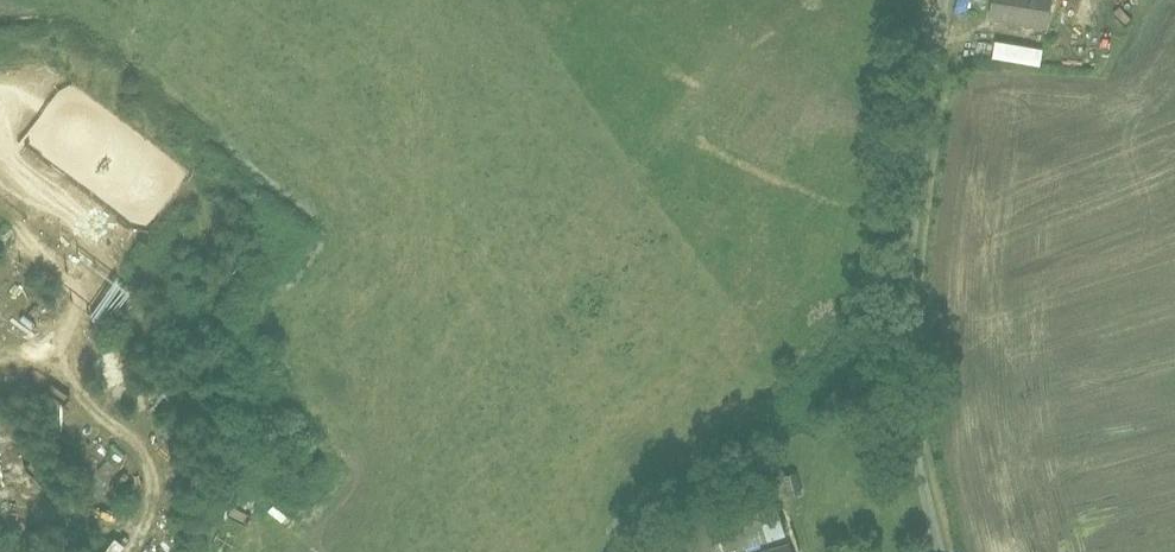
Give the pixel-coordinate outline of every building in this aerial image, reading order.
[(1051,0),(994,0),(991,19),(1010,22),(1011,19),(1047,25),(1051,0)] [(32,299),(40,286),(21,274),(12,286),(32,299)] [(106,365),(95,372),(108,391),(119,384),(106,365)] [(787,533),(769,479),(733,491),(734,494),(707,503),(709,508),(666,522),(674,546),(655,551),(730,551),(787,533)]
